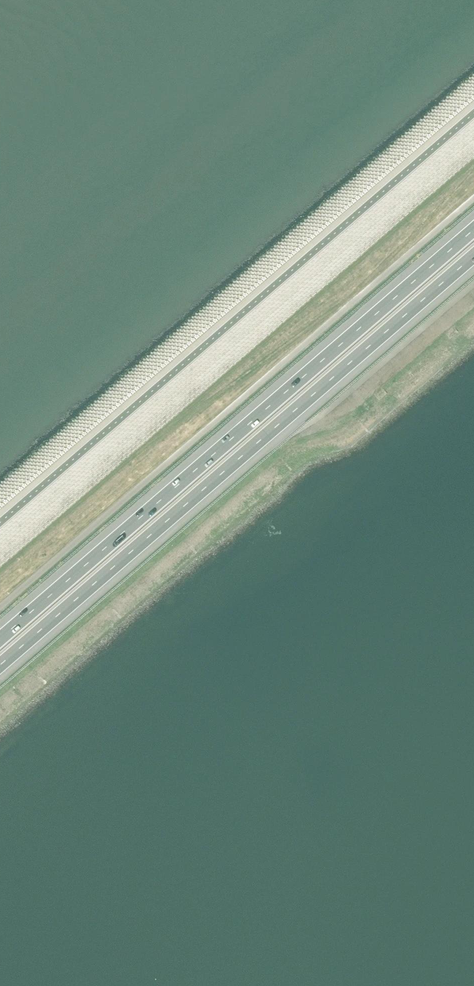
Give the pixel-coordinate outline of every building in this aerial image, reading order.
[(372,385),(376,391),(385,385),(381,380),(372,385)]
